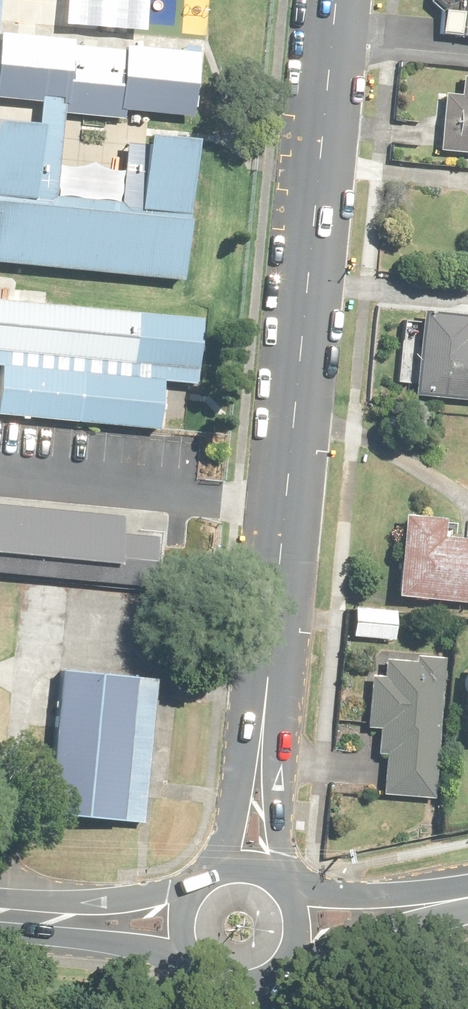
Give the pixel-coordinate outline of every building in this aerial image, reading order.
[(419,31),(467,36),(467,0),(423,0),(419,31)] [(0,37),(0,101),(34,104),(32,128),(0,125),(0,265),(180,283),(193,152),(120,145),(113,205),(50,198),(58,114),(119,122),(120,112),(187,118),(195,55),(0,37)] [(413,120),(411,180),(467,182),(467,122),(413,120)] [(0,302),(0,418),(152,433),(158,368),(194,372),(201,320),(136,314),(130,363),(30,354),(36,305),(0,302)] [(467,428),(467,368),(463,367),(463,356),(447,355),(447,332),(395,331),(395,353),(383,352),(380,424),(393,424),(445,427),(467,428)] [(0,513),(0,556),(1,556),(0,562),(0,575),(146,589),(151,539),(114,535),(116,524),(0,513)] [(372,540),(366,616),(418,620),(467,624),(467,565),(423,562),(424,545),(372,540)] [(467,669),(467,685),(441,683),(437,760),(467,761),(467,669)] [(153,682),(62,674),(49,817),(141,824),(153,682)] [(359,693),(340,691),(336,752),(355,753),(351,815),(404,818),(412,682),(360,679),(359,693)]
